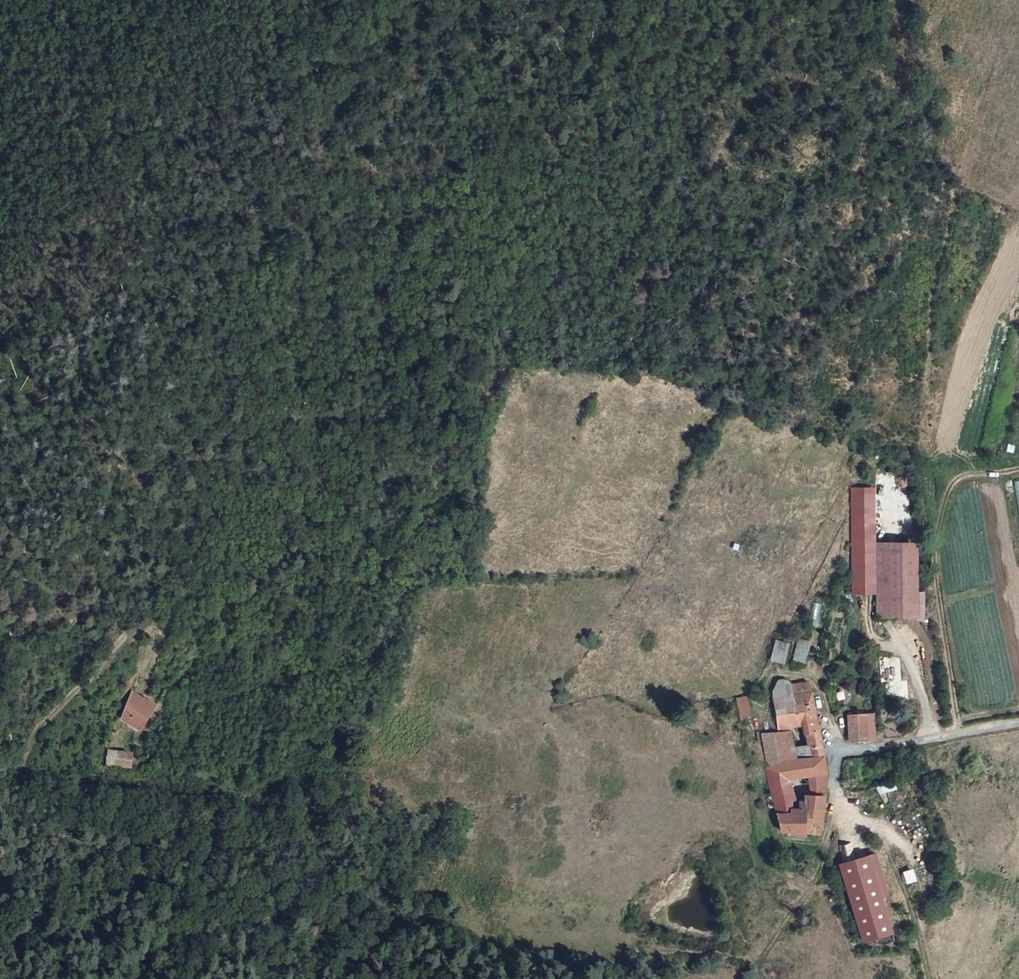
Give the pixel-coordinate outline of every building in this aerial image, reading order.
[(882,541),(876,487),(852,489),(864,595),(887,592),(882,541)] [(923,538),(882,541),(887,592),(889,616),(931,612),(923,538)] [(797,662),(792,641),(780,644),(783,664),(797,662)] [(762,668),(775,666),(773,648),(760,650),(762,668)] [(794,685),(802,683),(804,677),(795,677),(794,685)] [(788,780),(808,778),(830,776),(848,774),(828,689),(826,690),(824,679),(815,681),(817,692),(800,696),(792,697),(790,698),(796,729),(806,728),(806,722),(823,720),(833,757),(812,760),(792,762),(786,762),(788,780)] [(817,692),(815,681),(802,683),(800,696),(817,692)] [(792,697),(800,696),(802,683),(794,685),(792,697)] [(163,707),(155,703),(115,686),(106,706),(154,726),(163,707)] [(894,731),(891,710),(865,713),(868,740),(887,737),(887,734),(887,732),(894,731)] [(796,729),(788,731),(792,762),(812,760),(806,728),(796,729)] [(781,732),(786,758),(786,762),(792,762),(788,731),(781,732)] [(107,767),(136,771),(139,754),(110,749),(107,767)] [(799,836),(825,836),(820,810),(814,810),(808,778),(788,780),(799,836)] [(877,793),(896,788),(894,780),(875,785),(877,793)] [(820,810),(825,836),(842,836),(847,797),(833,798),(828,798),(828,802),(821,803),(820,810)] [(901,871),(905,882),(914,879),(911,868),(901,871)] [(867,893),(881,941),(910,933),(896,885),(867,893)]
